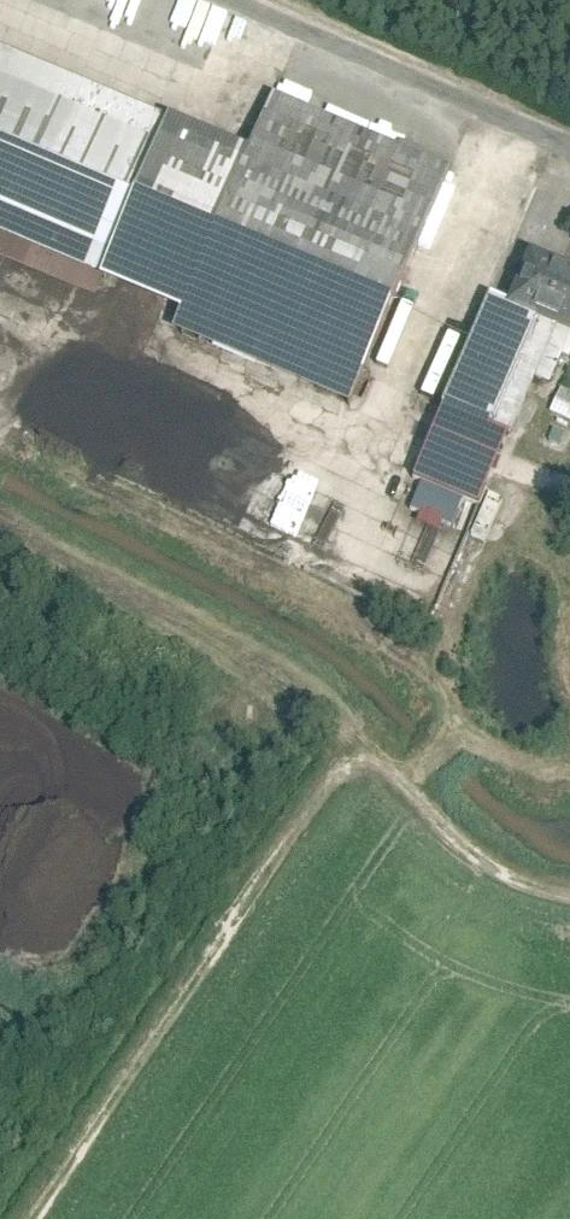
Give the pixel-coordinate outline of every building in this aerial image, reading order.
[(0,41),(0,238),(370,388),(460,166),(278,92),(257,145),(0,41)] [(533,250),(511,303),(488,294),(410,484),(484,514),(561,328),(569,332),(569,265),(533,250)] [(552,412),(569,421),(569,392),(563,389),(552,412)]
